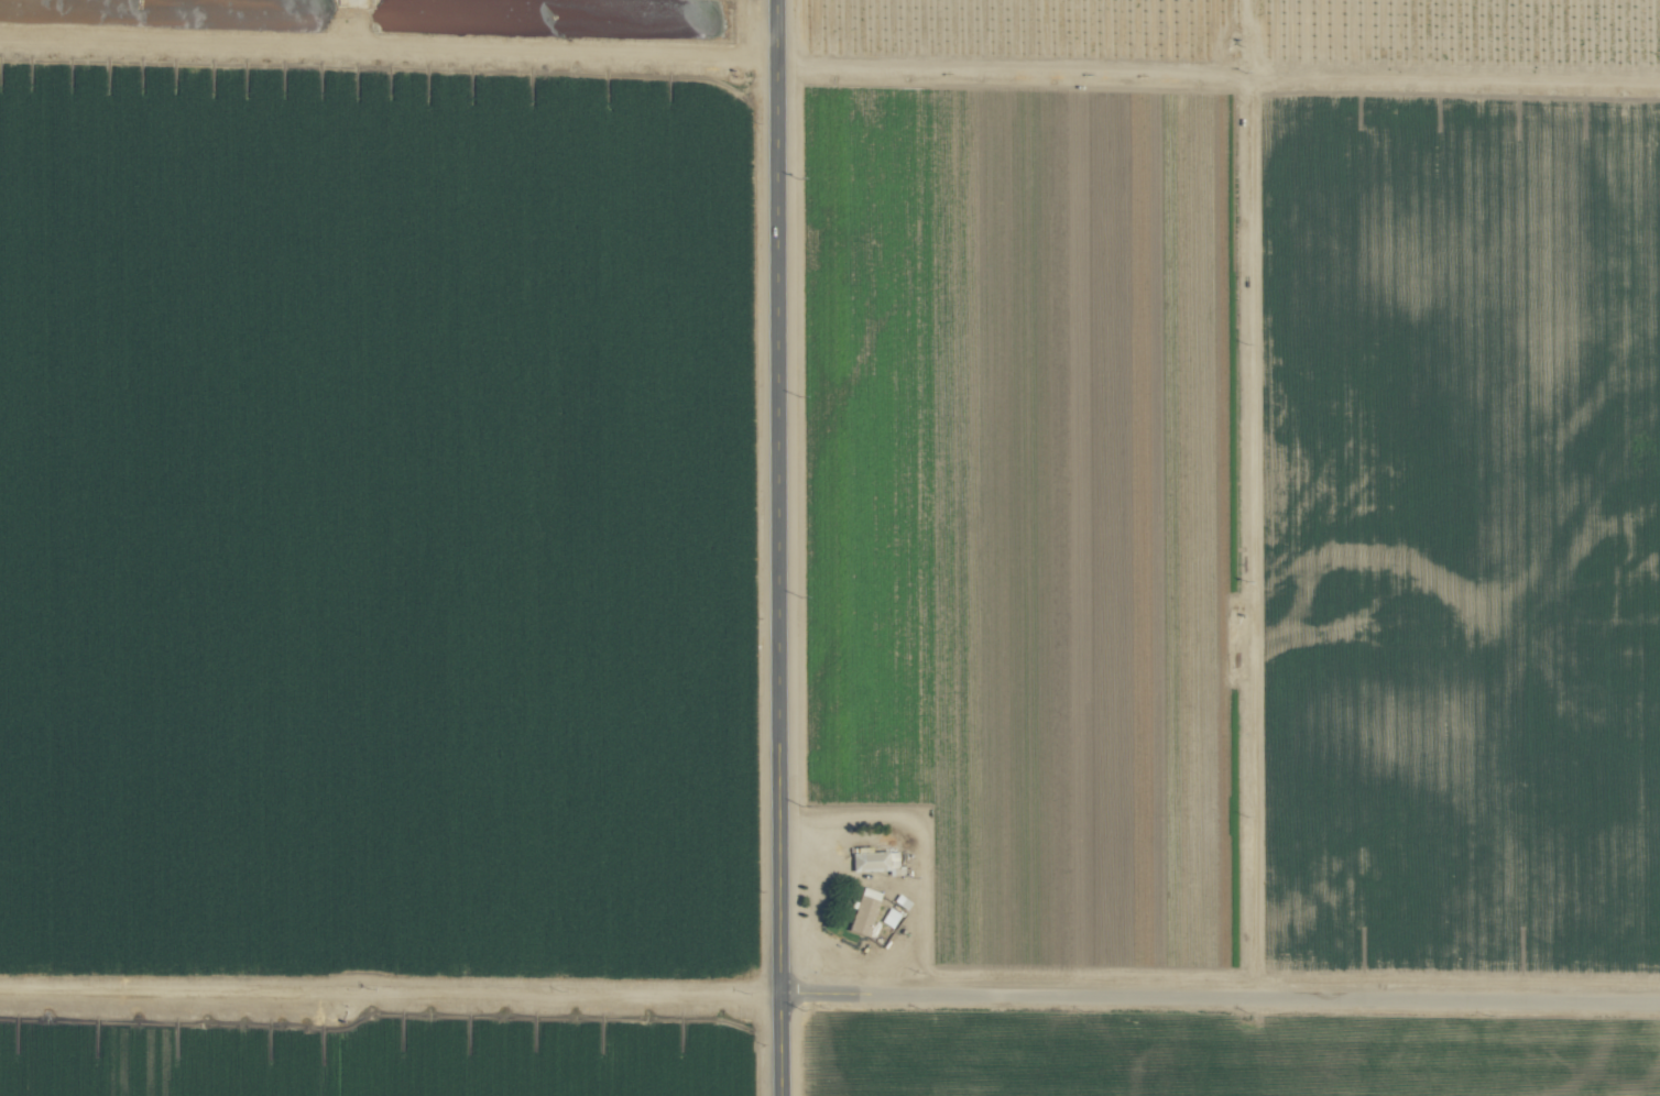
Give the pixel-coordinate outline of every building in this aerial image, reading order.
[(885,870),(885,852),(867,852),(867,848),(849,848),(850,871),(885,870)] [(846,932),(866,936),(873,899),(854,895),(846,932)]
